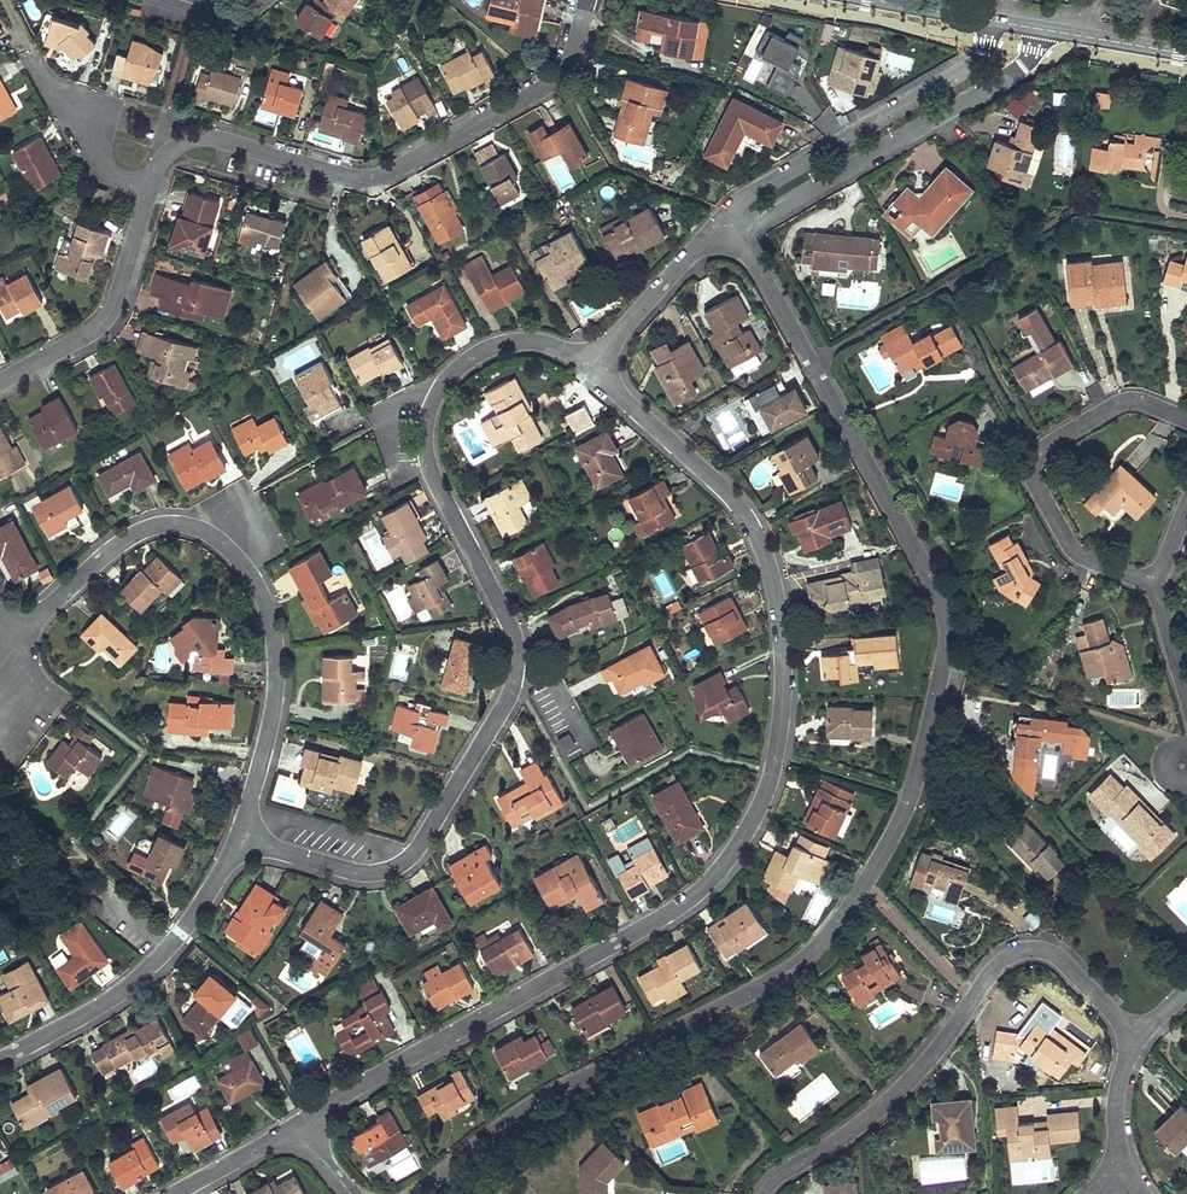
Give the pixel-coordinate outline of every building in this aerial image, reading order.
[(324,4),(317,0),(314,5),(309,3),(302,13),(307,16),(302,24),(321,36),(337,13),(324,4)] [(324,4),(337,13),(344,17),(355,0),(326,0),(324,4)] [(493,16),(513,21),(525,24),(522,34),(534,36),(539,13),(542,0),(492,0),(492,5),(495,5),(493,16)] [(640,9),(638,25),(667,30),(663,53),(690,57),(697,19),(640,9)] [(307,16),(302,13),(297,20),(302,24),(307,16)] [(55,16),(47,37),(60,42),(64,46),(67,50),(74,58),(80,53),(82,55),(96,43),(87,33),(91,30),(82,21),(78,24),(55,16)] [(697,19),(690,57),(701,59),(708,21),(697,19)] [(513,21),(511,31),(522,34),(525,24),(513,21)] [(785,38),(767,29),(757,50),(780,62),(769,86),(785,94),(793,78),(795,78),(801,65),(789,59),(796,44),(799,46),(803,37),(789,30),(785,38)] [(47,37),(45,43),(56,47),(60,50),(64,46),(60,42),(47,37)] [(119,54),(115,69),(137,75),(138,73),(141,74),(139,80),(150,83),(158,86),(163,69),(159,68),(163,54),(144,48),(146,43),(134,40),(129,57),(119,54)] [(869,52),(840,44),(829,83),(867,94),(881,47),(871,44),(869,52)] [(469,48),(441,64),(455,90),(465,85),(473,80),(474,83),(496,72),(484,49),(473,55),(469,48)] [(67,50),(63,54),(70,62),(74,58),(67,50)] [(202,71),(195,97),(203,99),(205,95),(210,97),(235,103),(242,76),(212,68),(211,74),(202,71)] [(271,68),(262,102),(286,109),(285,112),(296,115),(304,88),(286,83),(289,73),(271,68)] [(115,69),(113,73),(139,80),(141,74),(138,73),(137,75),(115,69)] [(394,95),(387,99),(399,123),(417,113),(426,108),(429,115),(438,110),(418,75),(392,91),(394,95)] [(17,111),(0,79),(0,120),(17,111)] [(622,110),(615,135),(643,144),(650,119),(642,117),(644,109),(652,112),(660,114),(668,90),(630,79),(623,101),(625,101),(631,103),(628,112),(622,110)] [(1003,105),(1017,117),(1037,94),(1028,86),(1018,97),(1013,93),(1003,105)] [(1097,105),(1110,107),(1112,93),(1099,91),(1097,105)] [(329,92),(321,123),(339,129),(340,125),(346,127),(343,135),(358,139),(366,111),(344,105),(347,97),(329,92)] [(783,120),(732,99),(705,157),(726,166),(743,128),(774,141),(783,120)] [(625,101),(622,110),(628,112),(631,103),(625,101)] [(262,102),(261,105),(285,112),(286,109),(262,102)] [(644,109),(642,117),(650,119),(652,112),(644,109)] [(417,113),(399,123),(402,127),(419,118),(417,113)] [(997,140),(988,164),(1004,169),(1004,171),(1022,177),(1024,171),(1040,125),(1022,119),(1016,136),(1013,146),(1009,144),(997,140)] [(321,123),(319,128),(343,135),(346,127),(340,125),(339,129),(321,123)] [(543,124),(529,132),(544,157),(560,148),(565,145),(576,163),(588,156),(569,123),(549,134),(543,124)] [(1093,146),(1090,168),(1106,171),(1107,165),(1117,167),(1121,167),(1121,164),(1122,161),(1141,164),(1143,145),(1135,143),(1123,142),(1124,136),(1114,134),(1113,139),(1111,139),(1109,148),(1093,146)] [(1136,134),(1135,143),(1143,145),(1151,146),(1161,138),(1136,134)] [(41,136),(15,150),(35,188),(57,177),(42,149),(47,146),(41,136)] [(565,145),(560,148),(570,166),(576,163),(565,145)] [(47,146),(42,149),(57,177),(62,174),(47,146)] [(1154,150),(1150,176),(1155,182),(1160,151),(1154,150)] [(504,154),(482,165),(492,183),(496,191),(503,203),(521,193),(514,181),(511,176),(515,173),(504,154)] [(908,186),(894,202),(903,209),(896,218),(907,227),(914,218),(919,218),(933,230),(969,189),(946,170),(924,195),(918,195),(908,186)] [(1031,174),(1024,171),(1022,177),(1004,171),(1001,178),(1027,187),(1031,174)] [(438,183),(415,196),(420,204),(443,192),(438,183)] [(492,183),(482,188),(486,196),(496,191),(492,183)] [(97,189),(93,200),(106,203),(109,193),(97,189)] [(448,189),(443,192),(455,212),(460,210),(448,189)] [(443,192),(420,204),(440,241),(464,228),(455,212),(443,192)] [(186,220),(179,245),(204,253),(219,202),(191,193),(183,219),(186,220)] [(616,229),(604,235),(616,257),(634,247),(632,243),(637,241),(641,248),(665,235),(650,207),(627,220),(614,226),(616,229)] [(246,211),(239,234),(257,240),(279,247),(286,222),(271,218),(271,219),(263,216),(262,220),(258,219),(259,215),(246,211)] [(625,216),(601,229),(604,235),(616,229),(614,226),(627,220),(625,216)] [(181,218),(173,243),(179,245),(186,220),(183,219),(181,218)] [(61,251),(56,268),(89,278),(95,259),(92,259),(95,252),(99,253),(104,255),(111,231),(80,221),(74,241),(70,254),(63,252),(61,251)] [(388,224),(384,226),(399,252),(403,250),(388,224)] [(923,241),(930,233),(920,225),(913,233),(923,241)] [(384,226),(363,237),(387,281),(412,267),(403,250),(399,252),(384,226)] [(559,232),(561,235),(570,229),(569,227),(559,232)] [(561,235),(548,242),(553,250),(537,259),(552,285),(568,276),(565,272),(588,259),(571,229),(570,229),(561,235)] [(805,231),(802,261),(813,262),(816,232),(805,231)] [(816,232),(813,262),(840,265),(841,259),(848,260),(848,266),(869,269),(873,239),(852,237),(852,240),(846,239),(846,236),(816,232)] [(239,234),(237,241),(255,246),(257,240),(239,234)] [(74,241),(67,239),(63,252),(70,254),(74,241)] [(637,241),(632,243),(634,247),(637,251),(641,248),(637,241)] [(548,242),(533,251),(537,259),(553,250),(548,242)] [(405,248),(403,250),(412,267),(414,266),(405,248)] [(1163,282),(1186,290),(1186,258),(1184,268),(1178,266),(1180,263),(1170,260),(1163,282)] [(485,259),(467,269),(487,305),(505,295),(507,299),(526,289),(512,263),(493,274),(485,259)] [(588,259),(565,272),(568,276),(591,263),(588,259)] [(327,260),(295,284),(312,307),(323,299),(331,310),(346,298),(328,273),(334,269),(327,260)] [(1094,260),(1067,262),(1071,302),(1095,300),(1096,298),(1101,298),(1101,305),(1127,302),(1123,261),(1094,264),(1094,260)] [(813,262),(811,273),(819,274),(819,268),(847,271),(848,266),(840,265),(813,262)] [(334,269),(328,273),(346,298),(352,294),(334,269)] [(0,277),(0,303),(5,313),(20,305),(22,310),(23,312),(43,302),(28,273),(9,283),(5,275),(0,277)] [(163,296),(160,306),(192,315),(194,306),(205,310),(224,315),(231,290),(201,280),(199,287),(192,285),(157,274),(152,292),(163,296)] [(568,276),(552,285),(554,289),(570,280),(568,276)] [(194,278),(192,285),(199,287),(201,280),(194,278)] [(443,284),(437,288),(445,302),(451,298),(443,284)] [(437,288),(407,305),(413,316),(421,312),(425,320),(432,316),(435,314),(447,335),(466,324),(451,298),(445,302),(437,288)] [(736,294),(706,311),(717,330),(711,334),(730,367),(741,361),(736,353),(754,342),(747,329),(743,331),(739,333),(733,323),(737,321),(747,315),(736,294)] [(505,295),(487,305),(491,312),(509,302),(507,299),(505,295)] [(323,299),(312,307),(320,317),(331,310),(323,299)] [(20,305),(5,313),(7,317),(22,310),(20,305)] [(194,306),(192,315),(202,318),(205,310),(194,306)] [(1037,308),(1019,318),(1028,333),(1033,330),(1043,349),(1014,366),(1023,382),(1033,377),(1035,380),(1053,370),(1055,374),(1074,364),(1060,339),(1056,341),(1037,308)] [(421,312),(413,316),(417,324),(425,320),(421,312)] [(435,314),(432,316),(444,337),(447,335),(435,314)] [(737,321),(733,323),(739,333),(743,331),(737,321)] [(908,331),(885,343),(890,353),(901,372),(913,365),(922,360),(924,365),(942,356),(940,352),(949,347),(951,350),(962,345),(951,326),(933,336),(931,333),(915,342),(908,331)] [(750,327),(747,329),(754,342),(736,353),(741,361),(763,349),(750,327)] [(157,362),(153,377),(194,389),(196,383),(187,381),(190,372),(185,370),(188,359),(194,361),(198,346),(148,331),(142,351),(158,356),(167,359),(165,365),(157,362)] [(372,345),(349,358),(358,376),(380,364),(383,370),(385,373),(404,362),(391,338),(373,348),(372,345)] [(667,340),(664,342),(669,351),(673,349),(667,340)] [(664,342),(653,349),(658,358),(662,356),(665,361),(661,364),(656,367),(671,392),(678,388),(683,397),(696,390),(689,378),(703,369),(687,341),(673,349),(669,351),(664,342)] [(885,343),(879,346),(884,356),(890,353),(885,343)] [(949,347),(940,352),(942,356),(951,350),(949,347)] [(158,356),(157,362),(165,365),(167,359),(158,356)] [(152,360),(147,375),(153,377),(157,362),(152,360)] [(323,360),(296,375),(312,404),(315,402),(322,413),(341,403),(335,391),(330,382),(333,380),(323,360)] [(884,381),(875,360),(864,365),(873,385),(884,381)] [(922,360),(913,365),(916,370),(924,365),(922,360)] [(115,363),(91,376),(101,396),(104,395),(114,413),(136,402),(115,363)] [(380,364),(358,376),(362,382),(383,370),(380,364)] [(1033,377),(1023,382),(1028,390),(1055,374),(1053,370),(1035,380),(1033,377)] [(514,376),(508,379),(514,391),(517,389),(527,409),(531,408),(514,376)] [(508,379),(497,385),(528,446),(542,438),(527,409),(517,389),(514,391),(508,379)] [(781,379),(777,382),(783,394),(788,392),(781,379)] [(333,380),(330,382),(335,391),(338,389),(333,380)] [(777,382),(749,397),(756,410),(761,407),(772,428),(807,409),(795,388),(788,392),(783,394),(777,382)] [(497,385),(486,391),(493,404),(495,403),(499,411),(486,418),(499,444),(513,437),(519,450),(528,446),(497,385)] [(678,388),(671,392),(676,401),(683,397),(678,388)] [(41,412),(29,418),(44,447),(77,428),(60,396),(42,405),(45,410),(47,414),(43,416),(41,412)] [(312,404),(306,407),(312,419),(322,413),(315,402),(312,404)] [(341,403),(322,413),(325,419),(344,408),(341,403)] [(253,417),(232,428),(235,434),(256,422),(253,417)] [(256,422),(235,434),(245,453),(259,446),(266,442),(268,446),(271,451),(289,441),(275,417),(258,426),(256,422)] [(486,418),(481,421),(494,446),(499,444),(486,418)] [(936,434),(932,451),(980,465),(985,447),(974,444),(978,431),(972,421),(959,418),(950,424),(946,437),(936,434)] [(21,465),(0,426),(0,476),(21,465)] [(608,431),(578,447),(583,457),(585,456),(599,484),(622,472),(614,455),(611,456),(609,451),(611,450),(617,447),(608,431)] [(806,434),(774,452),(779,461),(781,460),(785,467),(783,468),(794,489),(807,482),(799,467),(807,463),(819,457),(806,434)] [(181,454),(173,459),(186,483),(201,475),(198,470),(202,468),(206,475),(207,477),(216,472),(214,468),(223,463),(210,440),(193,450),(191,446),(180,452),(181,454)] [(189,442),(169,453),(173,459),(181,454),(180,452),(191,446),(189,442)] [(141,452),(100,474),(110,492),(128,483),(126,480),(131,478),(133,481),(137,487),(154,477),(141,452)] [(223,463),(214,468),(216,472),(225,467),(223,463)] [(807,463),(799,467),(807,482),(815,478),(807,463)] [(1121,463),(1084,502),(1095,512),(1103,503),(1108,507),(1118,497),(1137,515),(1156,495),(1121,463)] [(201,475),(186,483),(187,486),(206,475),(202,468),(198,470),(201,475)] [(314,485),(300,493),(312,515),(329,506),(337,502),(339,505),(366,491),(354,468),(327,483),(328,484),(316,490),(314,485)] [(783,468),(778,471),(789,492),(794,489),(783,468)] [(522,476),(491,493),(500,510),(495,513),(506,534),(529,522),(519,503),(526,500),(522,493),(528,489),(522,476)] [(643,519),(635,524),(642,537),(676,518),(668,504),(664,506),(659,497),(663,495),(670,491),(664,478),(630,496),(643,519)] [(325,479),(314,485),(316,490),(328,484),(327,483),(325,479)] [(71,484),(43,499),(46,503),(35,509),(49,534),(63,526),(60,521),(66,517),(84,508),(71,484)] [(528,489),(522,493),(526,500),(533,496),(528,489)] [(491,493),(486,496),(495,513),(500,510),(491,493)] [(663,495),(659,497),(664,506),(668,504),(663,495)] [(43,499),(33,505),(35,509),(46,503),(43,499)] [(839,500),(792,520),(796,531),(801,542),(821,534),(820,531),(825,529),(827,535),(850,525),(839,500)] [(408,501),(382,514),(391,532),(401,551),(423,540),(414,521),(418,519),(408,501)] [(337,502),(329,506),(333,514),(341,509),(339,505),(337,502)] [(66,517),(60,521),(63,526),(69,523),(66,517)] [(418,519),(414,521),(423,540),(427,538),(418,519)] [(792,520),(788,521),(792,532),(796,531),(792,520)] [(0,528),(0,555),(2,554),(4,552),(7,557),(4,558),(16,578),(37,567),(12,521),(0,528)] [(821,534),(801,542),(804,550),(830,540),(827,535),(825,529),(820,531),(821,534)] [(374,531),(360,536),(369,558),(383,552),(374,531)] [(391,532),(384,536),(394,555),(401,551),(391,532)] [(708,532),(684,545),(694,564),(704,581),(733,565),(727,553),(721,557),(708,532)] [(1011,532),(1004,535),(1009,545),(1015,541),(1011,532)] [(1004,535),(990,542),(1002,566),(1006,564),(1009,569),(999,574),(1004,584),(1000,586),(1002,590),(1017,599),(1022,592),(1032,598),(1042,581),(1032,576),(1031,574),(1024,562),(1028,560),(1030,559),(1020,539),(1015,541),(1009,545),(1004,535)] [(542,542),(514,557),(523,574),(526,573),(528,577),(537,593),(559,582),(550,567),(543,554),(547,552),(542,542)] [(321,549),(294,563),(307,586),(304,588),(309,597),(314,607),(316,607),(323,618),(321,619),(326,630),(358,613),(346,591),(331,599),(320,579),(333,572),(321,549)] [(547,552),(543,554),(550,567),(554,565),(547,552)] [(142,569),(121,590),(141,609),(162,588),(164,590),(179,574),(159,555),(149,565),(152,567),(146,573),(144,570),(142,569)] [(876,555),(851,560),(853,572),(879,567),(876,555)] [(427,577),(411,584),(416,594),(410,597),(423,621),(435,614),(452,605),(446,594),(442,596),(435,584),(439,582),(448,578),(438,560),(422,568),(427,577)] [(1024,562),(1031,574),(1035,572),(1028,560),(1024,562)] [(694,564),(687,567),(697,585),(704,581),(694,564)] [(43,581),(54,576),(49,565),(38,569),(43,581)] [(149,565),(144,570),(146,573),(152,567),(149,565)] [(825,578),(807,583),(812,604),(824,602),(829,607),(845,604),(847,598),(859,596),(862,600),(880,596),(885,590),(879,567),(853,572),(848,582),(827,585),(825,578)] [(179,574),(164,590),(167,593),(182,577),(179,574)] [(999,574),(995,576),(1000,586),(1004,584),(999,574)] [(281,598),(295,594),(290,575),(276,579),(281,598)] [(841,576),(825,578),(827,585),(848,582),(841,576)] [(439,582),(435,584),(442,596),(446,594),(439,582)] [(565,607),(549,616),(559,635),(579,625),(579,623),(589,620),(591,626),(617,617),(611,600),(608,592),(565,607)] [(1022,592),(1017,599),(1027,605),(1032,598),(1022,592)] [(730,595),(699,612),(716,644),(743,630),(732,609),(737,607),(730,595)] [(309,597),(305,598),(317,621),(321,619),(323,618),(316,607),(314,607),(309,597)] [(617,597),(611,600),(617,617),(624,615),(617,597)] [(737,607),(732,609),(743,630),(747,628),(737,607)] [(100,614),(83,634),(99,648),(104,643),(108,647),(106,649),(121,661),(135,645),(100,614)] [(178,646),(176,651),(183,659),(189,654),(190,648),(193,645),(198,646),(201,649),(200,655),(197,655),(196,666),(215,668),(216,658),(224,659),(224,655),(225,648),(217,647),(218,638),(215,638),(215,633),(219,633),(220,627),(214,621),(218,618),(194,615),(184,624),(188,629),(184,628),(183,633),(179,632),(171,638),(178,646)] [(1103,618),(1084,623),(1089,638),(1095,636),(1097,646),(1081,651),(1088,677),(1105,672),(1107,682),(1127,677),(1122,657),(1126,655),(1124,644),(1114,647),(1111,640),(1108,645),(1104,642),(1108,636),(1103,618)] [(855,651),(822,653),(825,676),(840,674),(850,674),(849,663),(856,662),(874,661),(898,658),(896,633),(854,637),(855,651)] [(456,638),(443,684),(466,691),(472,673),(468,672),(470,665),(474,665),(478,667),(484,646),(456,638)] [(650,645),(608,667),(613,676),(621,692),(634,685),(632,682),(642,677),(643,680),(645,683),(664,673),(650,645)] [(410,657),(399,653),(392,676),(403,680),(410,657)] [(216,658),(215,668),(231,670),(232,656),(224,655),(224,659),(216,658)] [(331,675),(331,699),(355,700),(355,687),(356,679),(355,669),(352,668),(353,655),(326,655),(326,675),(331,675)] [(1126,655),(1122,657),(1127,677),(1132,675),(1126,655)] [(840,674),(841,681),(857,680),(856,662),(849,663),(850,674),(840,674)] [(608,667),(603,670),(607,679),(613,676),(608,667)] [(355,669),(356,679),(365,679),(365,669),(355,669)] [(721,671),(695,685),(695,691),(697,696),(695,697),(695,704),(702,716),(720,706),(724,714),(727,719),(750,708),(738,685),(729,689),(725,692),(720,683),(724,681),(726,680),(721,671)] [(642,677),(632,682),(634,685),(643,680),(642,677)] [(724,681),(720,683),(725,692),(729,689),(724,681)] [(355,687),(355,700),(364,700),(364,687),(355,687)] [(189,693),(188,703),(201,704),(202,699),(214,700),(214,695),(189,693)] [(172,701),(169,726),(211,731),(212,724),(226,725),(229,701),(214,700),(202,699),(201,704),(188,703),(172,701)] [(229,701),(226,725),(231,726),(234,701),(229,701)] [(399,704),(393,728),(416,735),(413,745),(434,750),(440,728),(436,727),(437,722),(448,724),(451,713),(432,708),(432,705),(419,702),(418,709),(399,704)] [(830,705),(829,728),(852,729),(852,736),(872,737),(873,709),(853,708),(853,706),(830,705)] [(720,706),(702,716),(704,719),(714,714),(724,714),(720,706)] [(642,712),(614,727),(626,749),(623,751),(630,764),(661,747),(642,712)] [(1032,720),(1020,719),(1017,749),(1018,749),(1017,760),(1035,762),(1036,751),(1039,751),(1041,733),(1067,736),(1066,747),(1077,749),(1080,724),(1067,722),(1067,718),(1043,715),(1043,721),(1032,720)] [(65,739),(49,761),(68,776),(77,763),(90,773),(103,756),(88,744),(94,736),(81,725),(75,733),(77,735),(81,738),(75,746),(71,744),(65,739)] [(169,726),(168,730),(211,735),(211,731),(169,726)] [(614,727),(610,729),(622,751),(623,751),(626,749),(614,727)] [(829,728),(828,735),(852,736),(852,729),(829,728)] [(569,733),(558,739),(564,750),(575,743),(569,733)] [(77,735),(71,744),(75,746),(81,738),(77,735)] [(307,748),(303,763),(308,764),(312,749),(307,748)] [(308,764),(304,777),(334,786),(334,783),(355,789),(363,760),(342,754),(341,757),(340,761),(323,756),(324,752),(312,749),(308,764)] [(324,752),(323,756),(340,761),(341,757),(324,752)] [(537,761),(521,770),(527,782),(530,787),(522,791),(519,786),(509,792),(511,795),(499,801),(508,817),(510,815),(512,820),(531,809),(534,814),(535,817),(563,802),(548,773),(544,775),(537,761)] [(152,772),(144,794),(156,798),(159,791),(172,795),(168,806),(182,811),(190,789),(193,778),(166,768),(163,776),(152,772)] [(1128,789),(1115,775),(1100,789),(1101,790),(1095,796),(1102,804),(1109,798),(1148,840),(1144,844),(1141,846),(1153,859),(1177,836),(1159,816),(1157,818),(1143,804),(1145,802),(1131,786),(1128,789)] [(304,777),(302,782),(332,791),(334,786),(304,777)] [(836,783),(825,778),(821,786),(833,791),(836,783)] [(527,782),(519,786),(522,791),(530,787),(527,782)] [(679,782),(653,795),(677,839),(700,827),(688,803),(690,802),(679,782)] [(821,786),(811,806),(816,808),(809,823),(833,834),(835,831),(842,835),(852,814),(849,812),(844,810),(853,792),(836,783),(833,791),(821,786)] [(190,789),(182,811),(188,813),(196,791),(190,789)] [(509,792),(497,798),(499,801),(511,795),(509,792)] [(844,810),(849,812),(858,794),(853,792),(844,810)] [(1109,798),(1102,804),(1112,815),(1114,813),(1144,844),(1148,840),(1109,798)] [(1145,802),(1143,804),(1157,818),(1159,816),(1145,802)] [(811,806),(805,820),(809,823),(816,808),(811,806)] [(510,815),(508,817),(512,825),(534,814),(531,809),(512,820),(510,815)] [(1064,861),(1027,823),(1008,841),(1037,870),(1040,867),(1048,876),(1064,861)] [(800,832),(796,843),(823,855),(828,845),(800,832)] [(160,833),(142,870),(161,879),(170,860),(177,863),(185,845),(160,833)] [(486,843),(468,854),(471,859),(453,869),(465,890),(469,888),(474,898),(501,883),(486,857),(492,854),(486,843)] [(775,854),(764,878),(790,890),(798,872),(812,879),(823,855),(796,843),(790,855),(787,860),(775,854)] [(636,864),(618,873),(631,897),(650,886),(648,884),(646,880),(666,869),(654,846),(632,858),(636,864)] [(777,849),(775,854),(787,860),(790,855),(777,849)] [(922,850),(912,882),(922,885),(924,883),(933,885),(935,878),(948,882),(946,888),(962,893),(971,866),(955,861),(954,864),(931,857),(932,854),(922,850)] [(932,854),(931,857),(954,864),(955,861),(942,856),(943,853),(934,850),(932,854)] [(554,865),(534,877),(549,903),(577,886),(581,892),(590,907),(606,898),(594,878),(589,880),(580,866),(585,863),(578,851),(566,858),(573,869),(561,876),(554,865)] [(468,854),(450,864),(453,869),(471,859),(468,854)] [(823,855),(812,879),(818,882),(829,858),(823,855)] [(566,858),(554,865),(561,876),(573,869),(566,858)] [(585,863),(580,866),(589,880),(594,878),(585,863)] [(666,869),(646,880),(648,884),(669,873),(666,869)] [(800,887),(813,893),(818,882),(805,876),(800,887)] [(236,915),(229,925),(243,933),(240,937),(260,949),(272,929),(269,927),(277,916),(280,917),(286,907),(276,900),(278,897),(257,883),(248,898),(251,899),(243,911),(247,914),(244,920),(237,915),(236,915)] [(432,886),(415,895),(417,899),(399,909),(411,932),(435,918),(440,927),(452,921),(432,886)] [(577,886),(549,903),(552,908),(581,892),(577,886)] [(469,888),(465,890),(471,900),(474,898),(469,888)] [(946,888),(944,893),(960,898),(962,893),(946,888)] [(415,895),(397,906),(399,909),(417,899),(415,895)] [(93,897),(86,905),(95,913),(102,904),(93,897)] [(251,899),(248,898),(237,915),(244,920),(247,914),(243,911),(251,899)] [(321,900),(302,928),(310,934),(304,942),(318,952),(316,956),(314,958),(330,969),(347,943),(336,936),(334,940),(329,937),(331,933),(343,914),(321,900)] [(717,921),(707,928),(725,954),(734,948),(743,941),(764,927),(746,901),(724,917),(728,922),(721,927),(717,921)] [(724,917),(717,921),(721,927),(728,922),(724,917)] [(81,922),(62,935),(77,954),(58,968),(71,986),(108,959),(81,922)] [(229,925),(227,928),(240,937),(243,933),(229,925)] [(488,944),(481,948),(492,968),(511,957),(514,962),(533,951),(520,927),(502,937),(488,944)] [(764,927),(743,941),(746,945),(767,930),(764,927)] [(498,931),(485,939),(488,944),(502,937),(498,931)] [(304,942),(301,946),(316,956),(318,952),(304,942)] [(880,942),(871,948),(874,952),(883,947),(880,942)] [(652,975),(641,981),(651,1000),(663,993),(673,988),(675,991),(685,986),(681,978),(701,967),(687,943),(666,955),(672,965),(667,968),(664,963),(661,965),(650,971),(652,975)] [(869,966),(848,979),(853,987),(849,989),(858,1002),(873,992),(870,987),(879,981),(885,989),(895,983),(903,977),(895,965),(892,966),(887,960),(890,958),(883,947),(874,952),(864,959),(869,966)] [(734,948),(725,954),(727,957),(736,951),(734,948)] [(666,955),(657,960),(661,965),(664,963),(667,968),(672,965),(666,955)] [(511,957),(492,968),(495,973),(514,962),(511,957)] [(314,958),(311,964),(319,969),(320,967),(328,972),(330,969),(314,958)] [(4,973),(11,987),(0,993),(0,999),(6,1010),(14,1006),(18,1014),(32,1007),(29,1002),(45,993),(28,960),(4,973)] [(461,962),(422,983),(433,1002),(453,991),(455,996),(474,986),(461,962)] [(650,971),(639,977),(641,981),(652,975),(650,971)] [(197,1002),(185,1018),(204,1033),(236,994),(211,973),(196,992),(204,998),(199,1004),(197,1002)] [(374,977),(357,986),(367,1003),(383,993),(374,977)] [(848,979),(845,981),(849,989),(853,987),(848,979)] [(873,992),(858,1002),(860,1005),(885,989),(879,981),(870,987),(873,992)] [(895,983),(885,989),(887,993),(897,986),(895,983)] [(613,984),(572,1007),(584,1028),(605,1016),(607,1020),(627,1009),(613,984)] [(673,988),(663,993),(667,1000),(687,989),(685,986),(675,991),(673,988)] [(453,991),(433,1002),(435,1007),(455,996),(453,991)] [(45,993),(29,1002),(32,1007),(48,998),(45,993)] [(347,1027),(336,1033),(345,1047),(355,1042),(359,1049),(376,1040),(374,1035),(378,1032),(382,1030),(384,1034),(395,1028),(385,1010),(391,1007),(383,993),(367,1003),(358,1008),(359,1010),(342,1019),(347,1027)] [(14,1006),(6,1010),(10,1018),(18,1014),(14,1006)] [(1035,1008),(1029,1017),(1036,1022),(1037,1020),(1050,1029),(1052,1026),(1055,1023),(1035,1008)] [(605,1016),(584,1028),(587,1033),(608,1022),(607,1020),(605,1016)] [(108,1045),(93,1053),(101,1067),(123,1055),(125,1060),(137,1054),(138,1057),(158,1045),(164,1056),(176,1049),(159,1018),(137,1030),(130,1034),(128,1031),(107,1042),(108,1045)] [(998,1029),(994,1055),(1014,1058),(1016,1051),(1021,1044),(1033,1053),(1034,1056),(1059,1075),(1071,1059),(1075,1054),(1057,1040),(1055,1041),(1046,1034),(1050,1029),(1037,1020),(1036,1022),(1028,1033),(998,1029)] [(803,1021),(760,1052),(777,1074),(801,1057),(820,1043),(803,1021)] [(1050,1029),(1046,1034),(1055,1041),(1057,1040),(1075,1054),(1071,1059),(1078,1063),(1086,1052),(1052,1026),(1050,1029)] [(250,1028),(240,1034),(248,1048),(258,1043),(250,1028)] [(513,1040),(494,1050),(507,1072),(525,1062),(527,1066),(547,1055),(536,1034),(524,1040),(516,1045),(513,1040)] [(521,1035),(513,1040),(516,1045),(524,1040),(521,1035)] [(355,1042),(345,1047),(349,1055),(359,1049),(355,1042)] [(820,1043),(801,1057),(803,1060),(822,1047),(820,1043)] [(246,1051),(230,1060),(235,1069),(226,1074),(219,1078),(229,1096),(249,1085),(251,1089),(263,1082),(246,1051)] [(123,1055),(101,1067),(103,1072),(125,1060),(123,1055)] [(230,1060),(221,1065),(226,1074),(235,1069),(230,1060)] [(525,1062),(507,1072),(509,1076),(527,1066),(525,1062)] [(61,1067),(45,1076),(46,1079),(63,1070),(61,1067)] [(437,1084),(418,1094),(428,1111),(437,1106),(443,1116),(456,1109),(454,1104),(464,1098),(466,1101),(475,1095),(461,1069),(451,1074),(454,1079),(446,1083),(439,1087),(437,1084)] [(31,1094),(12,1104),(23,1123),(43,1112),(46,1116),(60,1107),(59,1104),(77,1095),(63,1070),(46,1079),(45,1076),(32,1083),(36,1091),(31,1094)] [(668,1100),(638,1113),(650,1140),(682,1126),(679,1120),(691,1116),(695,1126),(696,1129),(718,1119),(702,1081),(677,1092),(678,1095),(668,1100)] [(32,1083),(27,1086),(31,1094),(36,1091),(32,1083)] [(249,1085),(229,1096),(231,1100),(251,1089),(249,1085)] [(970,1098),(932,1102),(934,1118),(940,1118),(941,1126),(947,1126),(949,1137),(942,1138),(936,1139),(938,1151),(961,1149),(961,1146),(975,1144),(970,1098)] [(191,1102),(183,1106),(188,1116),(196,1112),(191,1102)] [(1157,1129),(1176,1150),(1186,1139),(1186,1108),(1183,1104),(1157,1129)] [(183,1106),(160,1119),(172,1141),(186,1133),(194,1148),(220,1134),(210,1115),(201,1120),(196,1112),(188,1116),(183,1106)] [(1008,1132),(1009,1145),(1021,1144),(1022,1151),(1051,1147),(1051,1141),(1082,1137),(1079,1110),(1047,1114),(1048,1120),(1048,1125),(1035,1127),(1035,1122),(1020,1124),(1018,1106),(996,1109),(998,1133),(1008,1132)] [(380,1120),(352,1135),(368,1164),(378,1159),(379,1160),(407,1144),(398,1128),(388,1109),(377,1115),(380,1120)] [(43,1112),(23,1123),(26,1129),(47,1118),(46,1116),(43,1112)] [(682,1126),(650,1140),(651,1144),(695,1126),(691,1116),(679,1120),(682,1126)] [(142,1134),(130,1140),(134,1146),(146,1140),(142,1134)] [(134,1146),(110,1160),(123,1184),(141,1174),(140,1172),(146,1169),(158,1163),(146,1140),(134,1146)] [(582,1193),(607,1193),(606,1185),(603,1185),(602,1180),(606,1180),(625,1160),(604,1140),(580,1164),(582,1193)] [(1021,1144),(1009,1145),(1011,1159),(1052,1155),(1051,1147),(1022,1151),(1021,1144)] [(47,1187),(51,1193),(82,1193),(94,1188),(84,1168),(47,1187)] [(248,1193),(249,1193),(306,1193),(296,1174),(279,1183),(272,1187),(270,1182),(248,1193)] [(276,1178),(270,1182),(272,1187),(279,1183),(276,1178)] [(853,1182),(824,1185),(825,1193),(854,1193),(853,1182)]
